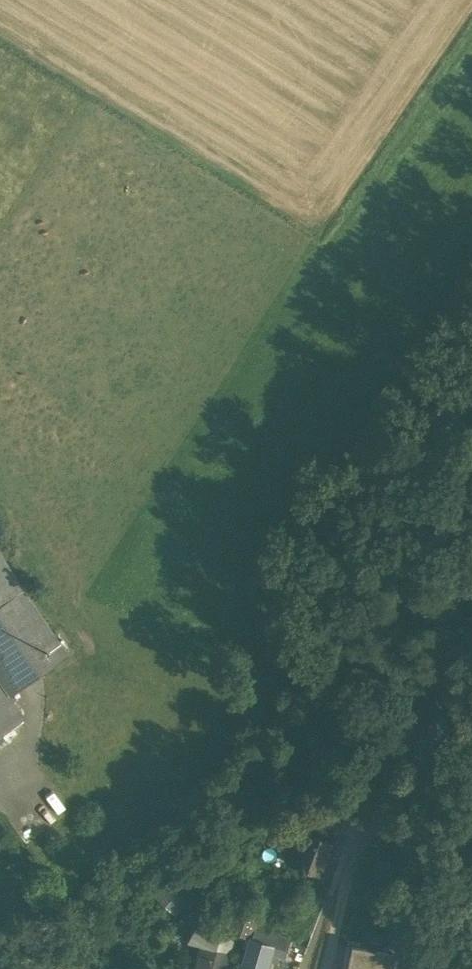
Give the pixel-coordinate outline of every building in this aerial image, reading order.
[(24,588),(0,551),(0,605),(24,588)] [(8,696),(68,655),(24,588),(0,605),(0,684),(8,696)] [(21,715),(8,696),(0,684),(0,729),(21,715)] [(310,832),(303,829),(290,863),(322,876),(335,842),(310,832)] [(190,900),(168,882),(153,900),(175,918),(190,900)] [(261,918),(235,906),(227,929),(252,939),(253,937),(254,938),(256,928),(257,929),(261,918)] [(228,936),(206,915),(193,937),(202,944),(200,947),(219,951),(228,936)] [(257,929),(256,928),(254,938),(253,937),(252,939),(245,962),(264,968),(270,949),(283,953),(288,938),(257,929)] [(200,947),(195,968),(226,968),(230,954),(219,951),(200,947)] [(352,947),(348,968),(392,968),(394,955),(352,947)]
